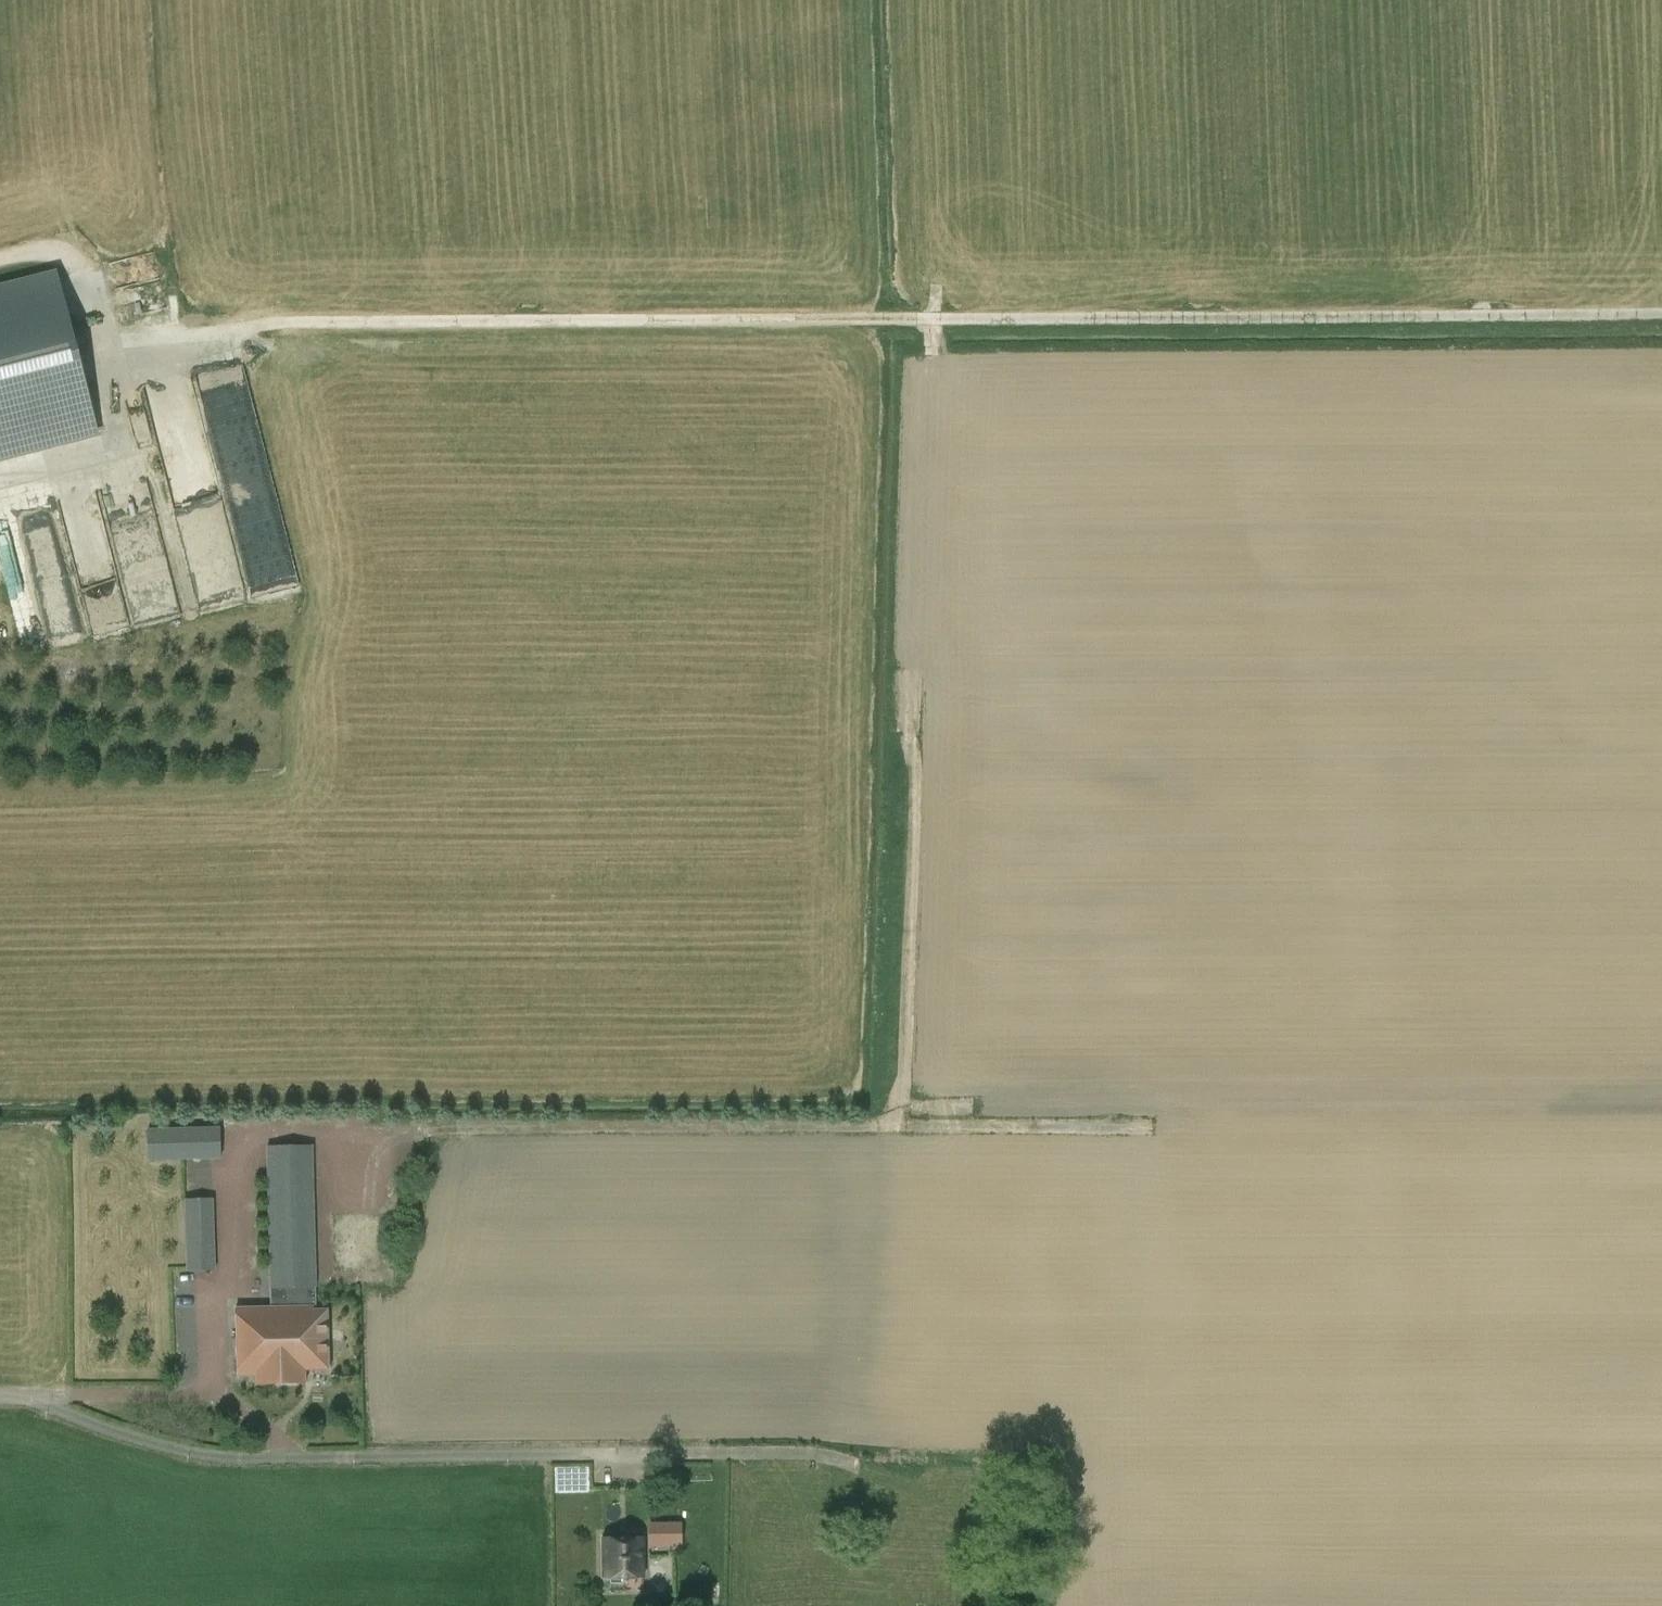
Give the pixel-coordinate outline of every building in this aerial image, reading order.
[(96,432),(56,276),(0,290),(0,457),(96,432)] [(220,1158),(219,1128),(147,1130),(148,1159),(220,1158)] [(267,1147),(271,1307),(235,1307),(237,1375),(255,1375),(256,1384),(304,1383),(304,1370),(328,1369),(326,1310),(313,1310),(313,1307),(315,1307),(311,1146),(267,1147)] [(214,1269),(212,1199),(185,1200),(188,1270),(214,1269)] [(648,1545),(663,1545),(664,1523),(648,1523),(648,1545)] [(641,1540),(617,1540),(603,1541),(604,1577),(642,1578),(641,1540)]
